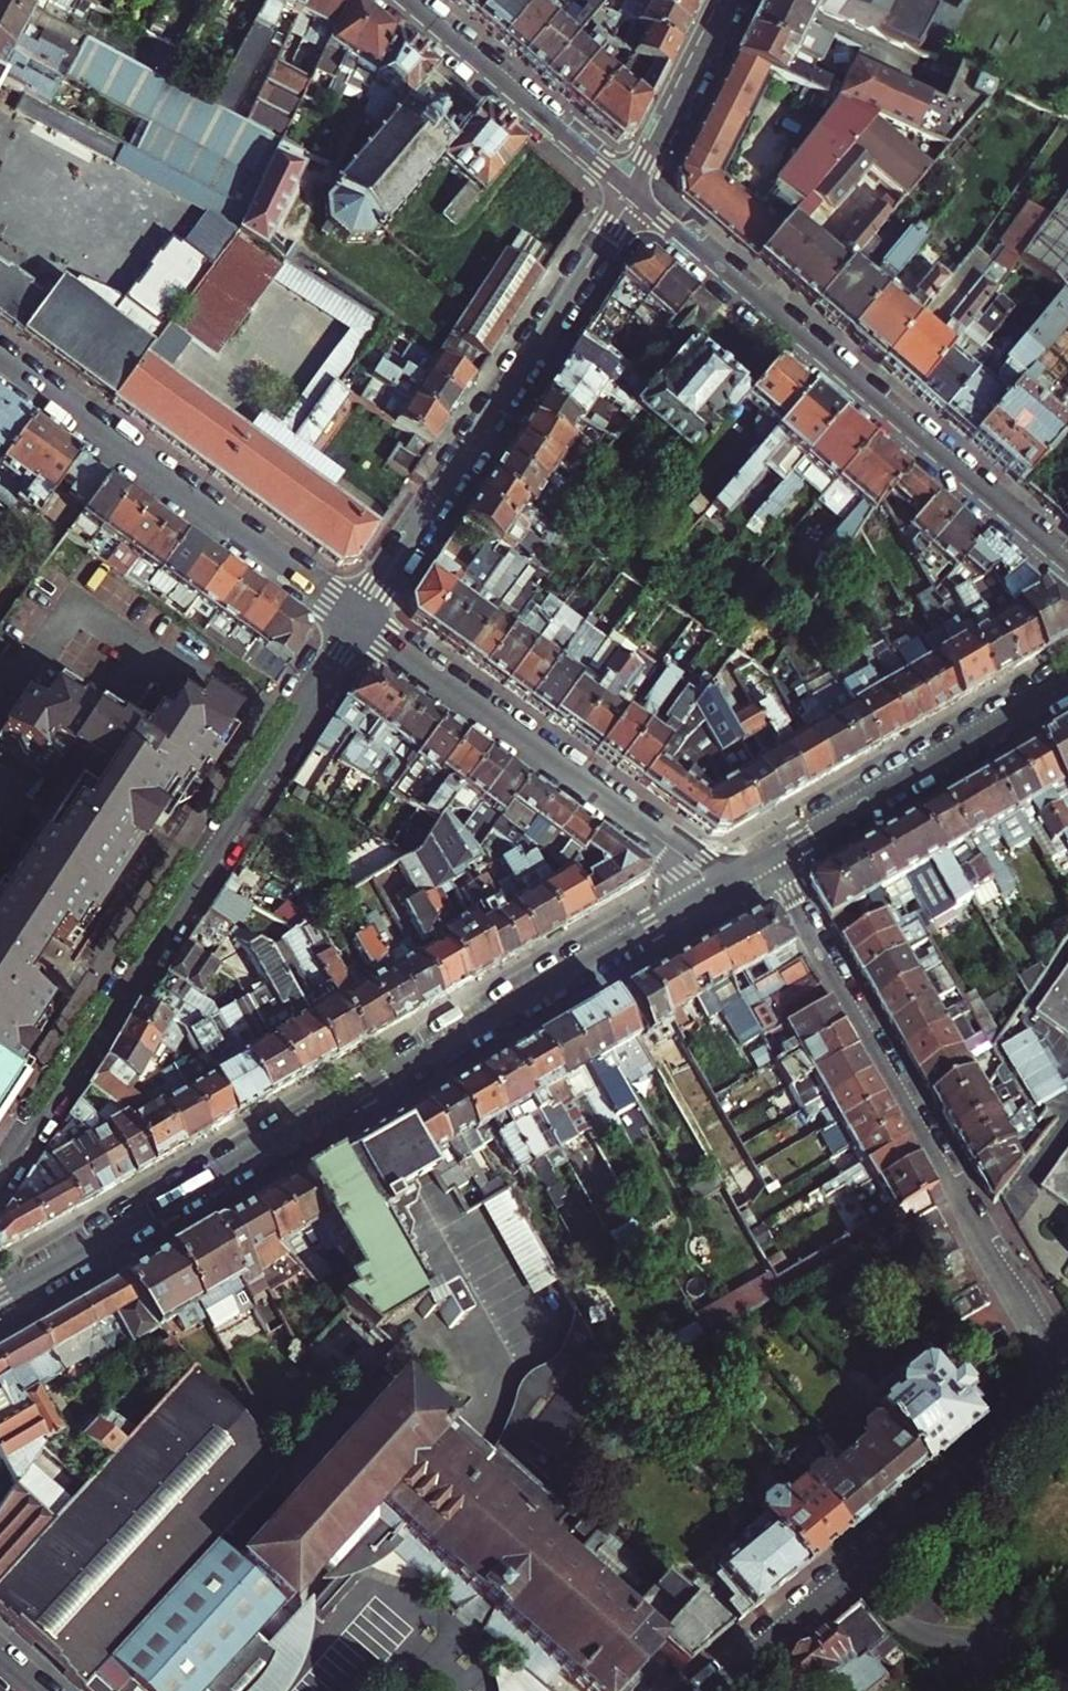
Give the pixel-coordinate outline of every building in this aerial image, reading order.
[(39,16),(8,0),(0,0),(0,46),(26,60),(60,79),(146,125),(131,153),(152,164),(244,213),(277,143),(243,125),(228,117),(207,106),(159,80),(142,71),(39,16)] [(39,16),(48,1),(69,12),(71,10),(83,16),(85,11),(77,7),(81,1),(79,0),(8,0),(39,16)] [(89,6),(84,3),(86,0),(79,0),(81,1),(77,7),(85,11),(86,12),(89,6)] [(228,117),(273,34),(268,31),(280,9),(295,17),(296,16),(302,4),(304,0),(265,0),(257,15),(207,106),(228,117)] [(257,15),(265,0),(229,0),(257,15)] [(302,4),(314,10),(309,22),(300,40),(322,51),(346,0),(304,0),(302,4)] [(365,12),(351,0),(346,0),(322,51),(315,65),(307,81),(305,86),(316,92),(310,103),(319,107),(365,12)] [(474,17),(488,0),(453,0),(474,17)] [(500,39),(532,0),(488,0),(474,17),(500,39)] [(563,6),(556,0),(532,0),(500,39),(520,57),(563,6)] [(541,75),(572,38),(595,10),(598,7),(604,0),(584,0),(580,5),(573,0),(568,0),(563,6),(520,57),(541,75)] [(605,10),(610,0),(604,0),(598,7),(605,10)] [(687,27),(635,0),(624,0),(616,16),(623,20),(677,48),(687,27)] [(699,4),(693,0),(635,0),(687,27),(699,4)] [(762,4),(860,48),(869,32),(804,0),(764,0),(762,4)] [(869,32),(929,57),(938,62),(962,13),(936,0),(804,0),(869,32)] [(296,16),(309,22),(314,10),(302,4),(296,16)] [(762,4),(747,31),(848,75),(851,67),(860,48),(762,4)] [(541,75),(563,93),(610,36),(623,20),(616,16),(605,10),(598,7),(595,10),(603,17),(589,34),(594,38),(584,49),(572,38),(541,75)] [(595,10),(572,38),(584,49),(594,38),(589,34),(603,17),(595,10)] [(364,90),(369,81),(391,34),(365,12),(319,107),(332,114),(348,82),(364,90)] [(665,71),(677,48),(623,20),(610,36),(617,42),(622,31),(637,39),(631,54),(645,61),(665,71)] [(747,31),(734,58),(759,69),(816,94),(809,109),(825,117),(836,103),(835,102),(848,75),(747,31)] [(391,34),(369,81),(377,89),(367,101),(361,113),(382,131),(403,106),(434,70),(391,34)] [(563,93),(584,112),(614,74),(608,68),(608,62),(614,54),(623,62),(631,54),(617,42),(610,36),(563,93)] [(175,51),(158,42),(142,71),(159,80),(175,51)] [(0,46),(0,83),(22,95),(45,107),(49,98),(53,91),(19,73),(26,60),(0,46)] [(614,74),(584,112),(602,127),(630,87),(625,83),(638,65),(641,67),(645,61),(631,54),(623,62),(614,74)] [(938,62),(929,57),(923,71),(941,79),(943,75),(953,79),(941,106),(851,67),(848,75),(835,102),(836,103),(874,120),(884,125),(945,151),(997,90),(938,62)] [(759,69),(734,58),(675,173),(680,194),(719,227),(736,207),(737,200),(706,174),(759,69)] [(60,79),(26,60),(19,73),(53,91),(60,79)] [(633,134),(665,71),(645,61),(641,67),(644,69),(649,72),(637,93),(630,87),(602,127),(616,139),(633,134)] [(300,77),(307,81),(315,65),(308,62),(300,77)] [(299,98),(305,86),(307,81),(300,77),(289,71),(273,63),(243,125),(277,143),(293,111),(299,98)] [(22,95),(17,104),(13,112),(120,170),(235,230),(239,223),(244,213),(152,164),(131,153),(130,152),(54,112),(45,107),(22,95)] [(304,116),(310,103),(299,98),(293,111),(304,116)] [(874,120),(836,103),(825,117),(771,182),(780,190),(736,241),(755,257),(849,149),(874,120)] [(403,106),(382,131),(378,136),(374,133),(372,136),(376,139),(364,154),(360,150),(356,154),(360,157),(348,171),(345,168),(342,172),(345,175),(334,188),(330,185),(327,189),(330,192),(327,195),(329,197),(323,204),(324,224),(331,231),(345,244),(367,241),(372,235),(374,235),(377,231),(381,234),(384,230),(380,227),(392,214),(395,217),(398,213),(395,211),(406,197),(410,200),(413,196),(409,194),(422,179),(425,182),(428,179),(424,176),(436,162),(450,146),(447,144),(446,145),(440,140),(444,135),(440,132),(439,134),(437,133),(440,129),(432,122),(422,114),(419,118),(417,116),(419,115),(415,112),(411,116),(405,110),(406,109),(403,106)] [(523,146),(481,110),(450,146),(436,162),(439,165),(442,162),(458,176),(468,186),(443,215),(455,226),(523,146)] [(870,239),(928,171),(936,161),(945,151),(884,125),(874,120),(849,149),(755,257),(813,306),(870,239)] [(260,251),(264,243),(277,216),(298,170),(295,169),(299,160),(302,152),(277,143),(244,213),(239,223),(235,230),(233,234),(260,251)] [(962,184),(936,161),(928,171),(954,194),(962,184)] [(436,209),(443,215),(468,186),(458,176),(441,195),(445,198),(436,209)] [(1017,259),(1037,275),(1045,282),(1057,293),(1001,363),(1004,365),(1019,378),(1012,387),(1048,418),(1006,471),(1021,483),(1067,425),(1067,189),(1046,219),(1044,222),(1017,259)] [(916,322),(881,364),(914,393),(953,347),(972,321),(997,286),(1017,259),(1044,222),(1046,219),(1028,205),(999,245),(1005,249),(991,267),(995,270),(992,274),(984,270),(943,327),(946,329),(937,339),(916,322)] [(819,228),(829,216),(817,207),(799,230),(834,260),(844,249),(839,246),(819,228)] [(210,266),(232,235),(203,214),(180,244),(177,241),(176,243),(167,237),(158,252),(155,250),(123,296),(78,276),(70,286),(58,277),(45,295),(29,283),(31,281),(6,263),(4,265),(0,262),(0,319),(20,333),(112,400),(144,356),(152,345),(165,327),(210,266)] [(888,254),(870,239),(813,306),(847,335),(892,282),(916,254),(928,237),(918,228),(911,236),(907,232),(888,254)] [(165,327),(183,341),(210,361),(267,284),(282,264),(260,251),(233,234),(232,235),(210,266),(165,327)] [(542,276),(555,256),(522,234),(508,254),(542,276)] [(280,253),(264,243),(260,251),(282,264),(290,253),(283,248),(280,253)] [(542,276),(508,254),(505,252),(450,336),(487,360),(542,276)] [(633,257),(620,278),(645,300),(670,271),(650,254),(633,257)] [(948,284),(916,322),(937,339),(946,329),(943,327),(984,270),(967,257),(956,272),(948,284)] [(282,264),(267,284),(348,334),(313,381),(281,426),(263,414),(249,432),(330,492),(343,475),(309,451),(292,439),(327,392),(331,389),(334,388),(337,390),(382,327),(282,264)] [(847,335),(881,364),(916,322),(948,284),(956,272),(952,268),(943,279),(933,270),(910,298),(892,282),(847,335)] [(670,271),(645,300),(671,322),(696,293),(670,271)] [(1037,275),(1029,285),(1037,292),(1045,282),(1037,275)] [(914,393),(941,415),(983,365),(992,354),(983,347),(998,327),(1020,298),(1013,292),(1008,299),(1003,295),(998,296),(977,324),(972,321),(953,347),(914,393)] [(696,333),(716,310),(696,293),(671,322),(631,369),(609,395),(636,414),(641,417),(692,461),(726,420),(748,394),(689,344),(698,334),(696,333)] [(183,341),(165,327),(152,345),(144,356),(162,369),(183,341)] [(983,347),(992,354),(1008,335),(998,327),(983,347)] [(631,369),(582,335),(564,364),(609,395),(631,369)] [(487,360),(450,336),(434,360),(472,383),(487,360)] [(472,383),(434,360),(417,349),(409,361),(403,357),(398,365),(459,404),(472,383)] [(355,563),(378,527),(330,492),(249,432),(162,369),(144,356),(112,400),(213,474),(212,475),(240,495),(241,494),(339,565),(355,563)] [(459,404),(398,365),(384,357),(370,377),(394,392),(407,401),(445,425),(459,404)] [(728,475),(734,481),(811,391),(776,362),(748,394),(726,420),(745,436),(752,426),(758,431),(727,467),(728,475)] [(636,414),(609,395),(564,364),(543,397),(602,437),(611,444),(636,414)] [(969,440),(1012,387),(1019,378),(1004,365),(995,375),(983,365),(941,415),(969,440)] [(1048,418),(1012,387),(969,440),(1006,471),(1048,418)] [(292,439),(309,451),(348,397),(337,390),(334,388),(331,389),(327,392),(292,439)] [(783,483),(840,416),(811,391),(734,481),(714,505),(727,517),(761,477),(762,473),(760,471),(764,467),(783,483)] [(429,449),(445,425),(407,401),(397,415),(393,408),(386,404),(374,396),(373,397),(365,392),(357,403),(413,438),(429,449)] [(397,415),(407,401),(394,392),(386,404),(393,408),(397,415)] [(590,455),(602,437),(543,397),(531,415),(590,455)] [(0,401),(0,462),(29,422),(0,401)] [(597,460),(590,455),(531,415),(517,436),(580,480),(597,460)] [(869,441),(840,416),(783,483),(747,525),(754,531),(757,528),(764,534),(802,488),(801,482),(821,499),(869,441)] [(29,422),(0,462),(0,506),(8,512),(14,505),(21,510),(34,519),(63,479),(73,487),(67,496),(85,509),(107,478),(29,422)] [(517,436),(504,457),(565,498),(580,480),(517,436)] [(429,449),(413,438),(405,449),(398,445),(387,461),(410,477),(429,449)] [(882,502),(907,473),(869,441),(821,499),(816,504),(834,520),(838,515),(844,520),(819,550),(838,566),(880,498),(882,502)] [(504,457),(491,476),(548,517),(565,498),(504,457)] [(1034,494),(1067,524),(1067,478),(1056,468),(1034,494)] [(882,502),(897,530),(901,525),(907,530),(936,497),(907,473),(882,502)] [(477,497),(527,532),(552,550),(565,530),(548,517),(491,476),(477,497)] [(127,493),(107,478),(85,509),(80,516),(89,523),(79,536),(70,530),(66,536),(86,550),(127,493)] [(146,506),(127,493),(86,550),(105,564),(146,506)] [(523,538),(527,532),(477,497),(463,518),(491,537),(511,549),(529,562),(539,568),(548,555),(523,538)] [(901,525),(897,530),(916,563),(957,515),(936,497),(907,530),(901,525)] [(14,505),(8,512),(15,517),(21,510),(14,505)] [(165,520),(146,506),(105,564),(124,578),(165,520)] [(957,515),(916,563),(931,589),(934,596),(939,590),(943,586),(933,578),(944,566),(953,574),(984,538),(957,515)] [(89,523),(80,516),(70,530),(79,536),(89,523)] [(438,556),(408,602),(412,618),(426,628),(464,575),(475,560),(487,542),(491,537),(463,518),(459,524),(473,534),(451,566),(438,556)] [(185,535),(165,520),(124,578),(144,593),(149,586),(185,535)] [(204,549),(185,535),(149,586),(168,600),(204,549)] [(426,628),(444,641),(482,588),(494,573),(506,555),(511,549),(491,537),(487,542),(495,547),(482,565),(471,580),(464,575),(426,628)] [(1020,569),(984,538),(953,574),(946,582),(959,593),(967,588),(989,576),(993,572),(1001,586),(1005,582),(1020,569)] [(495,547),(487,542),(475,560),(482,565),(495,547)] [(188,614),(224,562),(204,549),(168,600),(188,614)] [(482,588),(444,641),(463,655),(501,602),(512,586),(525,567),(529,562),(511,549),(506,555),(513,560),(501,578),(489,593),(482,588)] [(513,560),(506,555),(494,573),(501,578),(513,560)] [(207,627),(244,577),(224,562),(188,614),(207,627)] [(463,655),(482,668),(511,627),(529,604),(550,575),(539,568),(529,562),(525,567),(533,572),(519,591),(508,607),(501,602),(463,655)] [(946,582),(953,574),(944,566),(933,578),(943,586),(946,582)] [(533,572),(525,567),(512,586),(519,591),(533,572)] [(1020,569),(1005,582),(1009,588),(1016,582),(1033,598),(1058,644),(1067,638),(1067,609),(1020,569)] [(977,606),(1013,669),(1039,654),(1001,586),(993,572),(989,576),(967,588),(971,596),(985,588),(990,598),(977,606)] [(263,591),(244,577),(207,627),(227,641),(229,638),(263,591)] [(1039,654),(1058,644),(1033,598),(1016,582),(1009,588),(1005,582),(1001,586),(1039,654)] [(966,619),(952,627),(985,685),(1013,669),(977,606),(971,596),(967,588),(959,593),(945,601),(940,605),(943,611),(956,601),(966,619)] [(922,640),(957,701),(985,685),(952,627),(943,611),(940,605),(934,596),(931,589),(915,598),(934,633),(922,640)] [(945,601),(939,590),(934,596),(940,605),(945,601)] [(248,650),(282,604),(263,591),(229,638),(248,650)] [(304,621),(282,604),(248,650),(241,660),(276,684),(307,637),(304,621)] [(529,604),(511,627),(521,634),(538,610),(529,604)] [(562,605),(556,613),(565,620),(571,612),(562,605)] [(504,685),(551,620),(538,610),(521,634),(511,627),(482,668),(504,685)] [(895,659),(928,718),(957,701),(922,640),(918,633),(906,639),(890,610),(883,614),(886,620),(876,626),(885,643),(895,659)] [(504,685),(527,701),(585,622),(571,612),(565,620),(556,613),(551,620),(504,685)] [(585,622),(527,701),(549,717),(585,667),(610,632),(617,624),(604,614),(596,626),(587,619),(585,622)] [(634,650),(610,632),(585,667),(595,675),(613,651),(621,657),(625,652),(630,656),(633,651),(634,650)] [(222,647),(241,660),(248,650),(229,638),(227,641),(222,647)] [(885,643),(871,651),(880,667),(895,659),(885,643)] [(901,733),(928,718),(895,659),(880,667),(871,651),(870,648),(857,656),(857,657),(901,733)] [(573,734),(630,656),(625,652),(621,657),(613,651),(595,675),(585,667),(549,717),(573,734)] [(595,751),(655,667),(633,651),(630,656),(573,734),(595,751)] [(751,664),(734,651),(727,662),(739,671),(751,664)] [(901,733),(857,657),(846,664),(853,676),(838,684),(851,706),(875,748),(901,733)] [(24,972),(17,967),(41,929),(69,948),(151,821),(159,826),(188,783),(196,788),(230,732),(223,728),(233,713),(199,691),(189,707),(173,697),(159,718),(149,712),(139,727),(116,713),(111,719),(91,706),(96,698),(41,663),(0,726),(0,728),(56,763),(65,749),(99,772),(84,796),(70,787),(0,896),(0,1089),(1,1090),(36,1035),(29,1030),(44,1007),(24,994),(31,983),(38,988),(42,981),(42,977),(41,973),(39,970),(35,968),(31,968),(27,969),(24,972)] [(803,790),(829,775),(805,732),(789,742),(782,730),(785,728),(759,684),(770,677),(751,664),(739,671),(735,673),(753,704),(767,728),(803,790)] [(663,673),(655,667),(595,751),(616,766),(656,711),(679,680),(665,670),(663,673)] [(360,716),(386,680),(376,673),(359,676),(314,746),(328,754),(346,729),(351,732),(362,717),(360,716)] [(708,687),(712,681),(703,674),(698,680),(696,679),(692,680),(664,718),(656,711),(616,766),(638,782),(708,687)] [(767,728),(753,704),(739,712),(717,675),(712,681),(708,687),(738,740),(741,744),(754,736),(767,728)] [(839,712),(826,689),(817,675),(803,683),(811,697),(814,695),(853,761),(875,748),(851,706),(839,712)] [(351,769),(405,694),(386,680),(360,716),(362,717),(351,732),(356,736),(338,761),(351,769)] [(837,682),(826,689),(839,712),(851,706),(838,684),(837,682)] [(829,775),(853,761),(814,695),(811,697),(803,683),(782,695),(798,721),(805,732),(829,775)] [(708,687),(638,782),(710,834),(724,835),(756,816),(732,777),(722,759),(718,753),(738,740),(708,687)] [(424,707),(405,694),(351,769),(364,777),(381,753),(387,758),(424,707)] [(442,720),(424,707),(387,758),(392,761),(376,784),(389,793),(442,720)] [(464,737),(442,720),(389,793),(413,807),(417,802),(407,794),(425,770),(435,777),(439,772),(464,737)] [(789,742),(805,732),(798,721),(785,728),(782,730),(789,742)] [(776,805),(803,790),(767,728),(754,736),(765,755),(752,763),(776,805)] [(1043,746),(1067,789),(1067,732),(1043,746)] [(487,753),(464,737),(439,772),(450,781),(444,785),(423,813),(437,822),(444,813),(487,753)] [(776,805),(752,763),(741,744),(738,740),(718,753),(722,759),(731,753),(741,772),(732,777),(756,816),(776,805)] [(1067,841),(1067,789),(1043,746),(1021,759),(1067,841)] [(370,781),(387,758),(381,753),(364,777),(370,781)] [(487,753),(444,813),(453,823),(469,802),(470,795),(481,803),(507,768),(487,753)] [(1067,850),(1067,841),(1021,759),(995,775),(1032,839),(1045,862),(1067,850)] [(525,781),(507,768),(481,803),(491,811),(487,813),(467,840),(475,850),(489,831),(498,819),(525,781)] [(949,801),(1003,895),(1016,887),(1018,882),(1008,863),(1002,862),(992,843),(1006,836),(1013,849),(1032,839),(995,775),(949,801)] [(549,799),(525,781),(498,819),(508,827),(500,839),(513,849),(520,839),(549,799)] [(549,799),(520,839),(527,845),(530,848),(534,848),(540,852),(542,850),(548,847),(555,839),(572,816),(549,799)] [(979,908),(1003,895),(949,801),(924,816),(936,837),(938,837),(974,900),(979,908)] [(422,805),(417,802),(413,807),(418,810),(422,805)] [(480,859),(475,850),(467,840),(460,832),(453,823),(444,813),(437,822),(415,853),(395,864),(408,886),(465,984),(497,966),(465,912),(464,911),(453,917),(441,897),(436,900),(433,894),(438,891),(466,874),(464,869),(480,859)] [(596,833),(572,816),(555,839),(566,848),(555,862),(565,873),(573,862),(581,852),(596,833)] [(924,816),(883,839),(922,905),(925,912),(932,923),(974,900),(938,837),(936,837),(924,816)] [(508,827),(498,819),(489,831),(500,839),(508,827)] [(646,869),(596,833),(581,852),(594,861),(594,864),(600,870),(583,879),(573,862),(565,873),(588,913),(645,881),(646,869)] [(520,839),(513,849),(515,852),(518,850),(527,845),(520,839)] [(922,905),(883,839),(859,852),(895,913),(905,907),(908,913),(922,905)] [(530,946),(559,929),(518,858),(515,852),(499,861),(510,879),(496,887),(507,905),(530,946)] [(581,852),(573,862),(583,879),(600,870),(594,864),(594,861),(581,852)] [(859,852),(835,867),(859,907),(864,905),(867,910),(873,906),(878,913),(866,919),(862,922),(866,929),(895,913),(859,852)] [(559,929),(588,913),(565,873),(548,882),(531,853),(523,858),(522,856),(518,858),(559,929)] [(239,864),(221,892),(243,905),(262,878),(239,864)] [(321,867),(268,920),(291,934),(308,920),(319,912),(331,902),(354,888),(321,867)] [(859,907),(835,867),(817,877),(814,887),(846,942),(866,929),(862,922),(866,919),(859,907)] [(512,956),(530,946),(507,905),(499,910),(493,900),(493,895),(480,871),(467,879),(512,956)] [(497,966),(512,956),(467,879),(457,885),(471,909),(465,912),(497,966)] [(412,955),(438,1000),(465,984),(408,886),(393,895),(419,939),(422,940),(427,938),(430,944),(412,955)] [(243,905),(221,892),(220,891),(206,913),(236,933),(252,910),(243,905)] [(441,897),(438,891),(433,894),(436,900),(441,897)] [(765,907),(740,921),(771,975),(802,957),(776,910),(765,907)] [(866,929),(846,942),(856,959),(898,935),(914,926),(920,922),(917,916),(912,919),(908,913),(905,907),(895,913),(866,929)] [(411,1015),(438,1000),(412,955),(403,940),(391,947),(371,914),(366,917),(362,910),(352,915),(355,918),(363,933),(411,1015)] [(925,912),(917,916),(920,922),(931,940),(939,936),(932,923),(925,912)] [(182,948),(212,967),(231,939),(236,933),(206,913),(182,948)] [(350,992),(308,920),(291,934),(358,1046),(387,1029),(362,985),(350,992)] [(771,975),(740,921),(702,944),(759,1038),(826,999),(802,957),(771,975)] [(914,933),(922,946),(931,940),(920,922),(914,926),(917,931),(914,933)] [(241,946),(245,954),(253,944),(236,933),(231,939),(241,946)] [(387,1029),(411,1015),(363,933),(349,941),(362,963),(353,969),(362,985),(387,1029)] [(330,1062),(358,1046),(291,934),(282,941),(280,943),(279,945),(279,948),(280,950),(306,995),(294,1001),(330,1062)] [(898,935),(856,959),(866,977),(909,953),(898,935)] [(264,988),(244,1000),(292,1083),(330,1062),(294,1001),(266,953),(253,944),(245,954),(264,988)] [(773,1061),(759,1038),(702,944),(678,958),(671,961),(694,1001),(696,999),(708,1018),(711,1016),(730,1006),(755,1052),(740,1060),(789,1149),(817,1133),(807,1118),(802,1109),(788,1086),(773,1061)] [(165,975),(188,991),(210,1006),(215,1015),(264,1099),(292,1083),(244,1000),(243,998),(229,1006),(225,999),(221,1002),(205,991),(218,972),(212,967),(182,948),(165,975)] [(909,953),(866,977),(880,1002),(923,977),(945,965),(940,956),(918,968),(909,953)] [(689,1017),(694,1015),(688,1004),(694,1001),(671,961),(643,977),(676,1034),(693,1025),(689,1017)] [(923,977),(880,1002),(894,1026),(937,1001),(958,989),(945,965),(923,977)] [(1035,1016),(1067,1040),(1067,970),(1035,1016)] [(191,1043),(197,1054),(232,1118),(264,1099),(215,1015),(200,1024),(197,1018),(179,1005),(188,991),(165,975),(145,1006),(170,1021),(182,1027),(191,1043)] [(676,1034),(643,977),(625,988),(662,1053),(681,1043),(676,1034)] [(210,1006),(188,991),(179,1005),(197,1018),(200,1024),(215,1015),(210,1006)] [(632,1057),(643,1051),(612,995),(586,1010),(620,1069),(626,1080),(633,1076),(636,1081),(628,1085),(640,1105),(654,1097),(632,1057)] [(773,1061),(840,1024),(826,999),(759,1038),(773,1061)] [(945,1016),(937,1001),(894,1026),(908,1050),(972,1013),(967,1003),(945,1016)] [(126,1020),(159,1040),(170,1021),(145,1006),(136,1002),(126,1020)] [(984,1006),(972,1013),(985,1037),(994,1051),(1002,1038),(984,1006)] [(586,1010),(561,1024),(623,1134),(631,1149),(646,1140),(629,1110),(631,1109),(611,1074),(620,1069),(586,1010)] [(922,1074),(985,1037),(972,1013),(908,1050),(922,1074)] [(698,1022),(694,1015),(689,1017),(693,1025),(694,1024),(698,1022)] [(153,1051),(159,1040),(126,1020),(115,1038),(148,1060),(157,1066),(166,1060),(153,1051)] [(623,1134),(561,1024),(534,1040),(567,1098),(569,1101),(582,1094),(605,1134),(607,1133),(611,1141),(623,1134)] [(854,1048),(840,1024),(773,1061),(788,1086),(854,1048)] [(994,1051),(985,1037),(922,1074),(936,1098),(978,1074),(994,1051)] [(148,1060),(115,1038),(104,1059),(135,1080),(136,1081),(148,1060)] [(505,1057),(556,1146),(560,1153),(565,1150),(563,1145),(576,1138),(557,1104),(567,1098),(534,1040),(505,1057)] [(177,1051),(189,1058),(197,1054),(191,1043),(177,1051)] [(788,1086),(802,1109),(867,1072),(854,1048),(788,1086)] [(232,1118),(197,1054),(189,1058),(178,1065),(181,1070),(173,1075),(205,1133),(232,1118)] [(505,1057),(476,1073),(516,1142),(539,1182),(556,1211),(561,1208),(557,1201),(564,1197),(548,1170),(551,1168),(543,1154),(556,1146),(505,1057)] [(132,1085),(135,1080),(104,1059),(86,1087),(122,1113),(131,1099),(127,1093),(132,1085)] [(181,1070),(178,1065),(169,1070),(173,1075),(181,1070)] [(987,1090),(945,1114),(958,1136),(1000,1112),(997,1107),(1014,1085),(1003,1068),(999,1072),(987,1090)] [(181,1147),(205,1133),(173,1075),(169,1070),(166,1072),(162,1074),(169,1087),(152,1097),(156,1104),(181,1147)] [(867,1072),(802,1109),(807,1118),(828,1106),(837,1122),(882,1097),(867,1072)] [(448,1089),(481,1147),(494,1140),(515,1174),(520,1171),(529,1187),(539,1182),(516,1142),(476,1073),(448,1089)] [(936,1098),(945,1114),(987,1090),(978,1074),(936,1098)] [(633,1076),(626,1080),(628,1085),(636,1081),(633,1076)] [(9,1095),(1,1090),(0,1089),(0,1108),(9,1095)] [(448,1089),(424,1104),(466,1176),(470,1174),(486,1201),(507,1190),(481,1147),(448,1089)] [(841,1152),(895,1121),(882,1097),(837,1122),(827,1128),(841,1152)] [(133,1175),(105,1126),(79,1098),(69,1112),(80,1124),(115,1185),(133,1175)] [(146,1110),(131,1099),(122,1113),(125,1115),(152,1164),(181,1147),(156,1104),(146,1110)] [(466,1176),(424,1104),(400,1118),(432,1173),(435,1179),(455,1168),(461,1178),(466,1176)] [(1000,1112),(958,1136),(967,1152),(1010,1128),(1001,1111),(1000,1112)] [(96,1196),(115,1185),(80,1124),(69,1112),(58,1130),(96,1196)] [(152,1164),(125,1115),(105,1126),(133,1175),(152,1164)] [(334,1155),(296,1176),(354,1277),(331,1291),(329,1292),(374,1331),(419,1305),(425,1317),(440,1308),(450,1326),(465,1318),(448,1289),(436,1296),(407,1246),(410,1222),(402,1208),(411,1203),(413,1186),(412,1184),(432,1173),(400,1118),(347,1148),(350,1153),(337,1161),(334,1155)] [(895,1121),(841,1152),(835,1155),(831,1158),(841,1175),(858,1166),(864,1162),(905,1139),(895,1121)] [(1010,1128),(967,1152),(977,1169),(1015,1147),(1020,1145),(1010,1128)] [(50,1159),(64,1184),(77,1207),(96,1196),(58,1130),(43,1151),(50,1159)] [(905,1139),(864,1162),(874,1180),(915,1156),(905,1139)] [(1025,1164),(1015,1147),(977,1169),(996,1202),(1025,1164)] [(32,1167),(48,1193),(64,1184),(50,1159),(43,1151),(32,1167)] [(883,1193),(924,1170),(915,1156),(874,1180),(883,1193)] [(1043,1191),(1067,1209),(1067,1157),(1043,1191)] [(48,1193),(32,1167),(0,1217),(0,1252),(40,1228),(27,1205),(48,1193)] [(893,1210),(924,1192),(933,1187),(924,1170),(883,1193),(893,1210)] [(296,1176),(273,1190),(331,1291),(354,1277),(296,1176)] [(77,1207),(64,1184),(48,1193),(27,1205),(40,1228),(77,1207)] [(273,1190),(249,1204),(281,1259),(315,1320),(374,1371),(394,1349),(374,1331),(329,1292),(331,1291),(273,1190)] [(486,1201),(482,1204),(535,1294),(558,1280),(507,1190),(486,1201)] [(786,1293),(899,1228),(933,1208),(924,1192),(893,1210),(885,1214),(869,1223),(870,1225),(837,1243),(806,1261),(775,1279),(783,1292),(784,1291),(786,1293)] [(281,1259),(249,1204),(223,1219),(256,1273),(281,1259)] [(899,1228),(909,1247),(944,1227),(933,1208),(899,1228)] [(615,1249),(644,1232),(636,1216),(606,1233),(615,1249)] [(256,1273),(223,1219),(207,1228),(243,1290),(260,1281),(256,1273)] [(944,1227),(909,1247),(920,1266),(955,1246),(944,1227)] [(207,1228),(166,1252),(197,1305),(202,1314),(230,1298),(240,1316),(254,1309),(243,1290),(207,1228)] [(955,1246),(920,1266),(931,1285),(966,1266),(955,1246)] [(197,1305),(166,1252),(119,1279),(156,1329),(197,1305)] [(931,1285),(942,1304),(977,1285),(966,1266),(931,1285)] [(705,1337),(732,1321),(777,1295),(783,1292),(775,1279),(772,1273),(694,1318),(705,1337)] [(119,1279),(74,1304),(97,1343),(120,1330),(130,1347),(158,1331),(156,1329),(119,1279)] [(942,1304),(954,1325),(989,1306),(977,1285),(942,1304)] [(49,1351),(66,1380),(93,1365),(96,1370),(107,1362),(97,1343),(74,1304),(35,1327),(49,1351)] [(499,1441),(488,1455),(519,1483),(531,1465),(541,1450),(528,1442),(577,1370),(589,1379),(603,1358),(575,1310),(576,1317),(576,1327),(575,1332),(571,1340),(567,1346),(562,1351),(542,1364),(534,1371),(523,1383),(516,1396),(513,1403),(508,1424),(499,1441)] [(66,1380),(49,1351),(35,1327),(0,1347),(0,1365),(41,1436),(44,1441),(49,1451),(66,1442),(36,1387),(55,1377),(58,1382),(62,1383),(66,1380)] [(1002,1328),(967,1347),(980,1363),(1011,1345),(1002,1328)] [(169,1344),(152,1353),(178,1383),(191,1369),(169,1344)] [(531,1465),(553,1483),(619,1386),(603,1358),(589,1379),(577,1370),(528,1442),(541,1450),(531,1465)] [(917,1361),(866,1403),(882,1421),(921,1468),(977,1422),(966,1409),(974,1402),(952,1375),(943,1382),(927,1362),(917,1361)] [(41,1436),(0,1365),(0,1459),(41,1436)] [(0,1580),(0,1617),(80,1689),(107,1661),(198,1561),(281,1472),(236,1420),(191,1369),(178,1383),(133,1432),(107,1461),(68,1504),(51,1523),(0,1580)] [(394,1532),(400,1525),(542,1654),(583,1690),(613,1690),(644,1658),(642,1656),(653,1644),(658,1649),(681,1670),(722,1635),(678,1597),(585,1516),(574,1528),(589,1541),(574,1557),(634,1610),(626,1619),(542,1541),(561,1521),(519,1483),(488,1455),(481,1462),(395,1382),(370,1410),(351,1396),(281,1472),(198,1561),(262,1617),(277,1599),(279,1601),(317,1560),(326,1568),(333,1575),(374,1530),(386,1541),(394,1532)] [(71,1433),(107,1461),(133,1432),(102,1410),(90,1421),(87,1418),(83,1419),(71,1433)] [(921,1468),(882,1421),(876,1426),(869,1424),(861,1430),(860,1441),(858,1443),(860,1446),(846,1458),(882,1501),(921,1468)] [(0,1459),(0,1463),(13,1486),(27,1466),(44,1441),(41,1436),(0,1459)] [(808,1483),(803,1487),(842,1534),(882,1501),(846,1458),(830,1471),(828,1468),(826,1469),(817,1468),(809,1474),(808,1483)] [(13,1486),(12,1488),(51,1523),(68,1504),(27,1466),(13,1486)] [(842,1534),(803,1487),(803,1486),(784,1502),(781,1499),(779,1501),(770,1500),(762,1507),(761,1515),(804,1567),(842,1534)] [(51,1523),(12,1488),(0,1505),(0,1580),(51,1523)] [(700,1579),(678,1597),(722,1635),(804,1567),(761,1515),(760,1514),(739,1533),(746,1541),(713,1567),(717,1572),(711,1578),(719,1588),(712,1594),(700,1579)] [(400,1525),(394,1532),(398,1536),(390,1545),(527,1669),(542,1654),(400,1525)] [(326,1568),(317,1578),(328,1577),(340,1575),(351,1571),(362,1567),(372,1560),(382,1553),(390,1545),(398,1536),(394,1532),(386,1541),(374,1530),(333,1575),(326,1568)] [(107,1661),(112,1665),(97,1681),(108,1690),(195,1690),(198,1688),(201,1690),(244,1690),(251,1684),(258,1676),(263,1667),(267,1658),(270,1648),(261,1640),(250,1630),(262,1617),(198,1561),(107,1661)] [(273,1627),(295,1647),(299,1632),(303,1612),(306,1591),(273,1627)] [(900,1646),(894,1641),(862,1605),(847,1617),(877,1651),(884,1658),(887,1661),(900,1646)] [(773,1680),(787,1690),(819,1690),(822,1689),(824,1690),(878,1690),(890,1680),(877,1663),(884,1658),(877,1651),(847,1617),(773,1680)] [(281,1685),(287,1671),(295,1647),(273,1627),(261,1640),(270,1648),(267,1658),(263,1667),(258,1676),(251,1684),(244,1690),(277,1690),(281,1685)] [(492,1648),(490,1663),(490,1683),(491,1690),(540,1690),(492,1648)] [(83,1690),(108,1690),(97,1681),(112,1665),(107,1661),(80,1689),(83,1690)] [(759,1690),(760,1690),(787,1690),(773,1680),(759,1690)]
